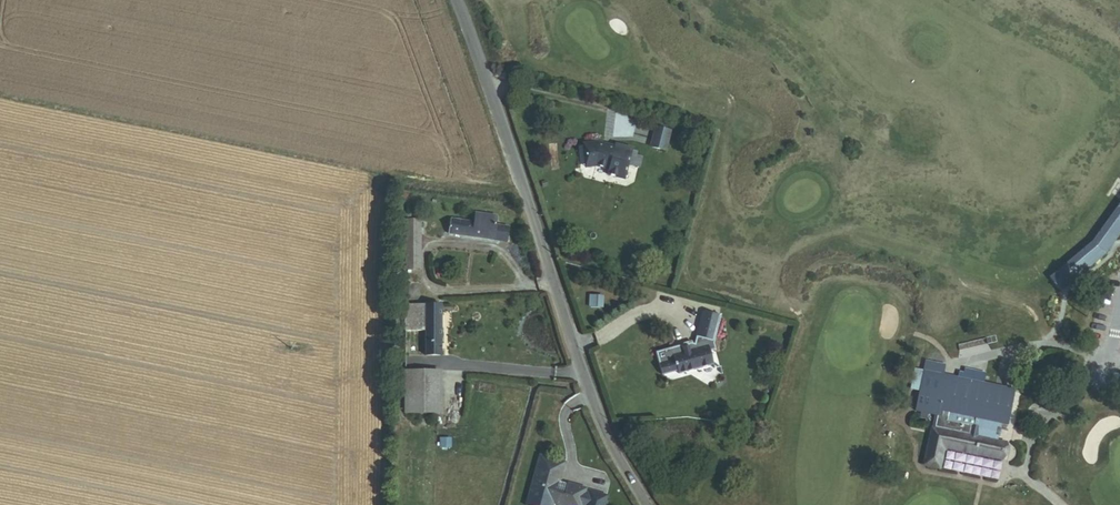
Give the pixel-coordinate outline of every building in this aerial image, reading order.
[(598,142),(583,144),(585,168),(596,167),(609,170),(607,175),(624,180),(628,164),(639,167),(641,157),(636,156),(630,154),(631,151),(632,149),(615,144),(615,147),(598,142)] [(1119,244),(1119,212),(1090,249),(1047,284),(1049,287),(1057,280),(1066,291),(1058,297),(1060,300),(1105,263),(1119,244)] [(476,223),(452,220),(450,235),(495,241),(497,226),(498,217),(477,214),(476,223)] [(495,241),(507,243),(509,228),(497,226),(495,241)] [(590,298),(590,307),(602,308),(602,299),(590,298)] [(442,355),(442,305),(406,305),(406,330),(426,330),(425,355),(442,355)] [(682,345),(655,352),(662,375),(677,371),(678,374),(714,364),(710,352),(715,350),(713,344),(721,316),(703,311),(694,343),(692,343),(691,341),(686,343),(687,346),(682,348),(682,345)] [(406,415),(436,414),(436,370),(406,370),(406,415)] [(925,371),(915,370),(912,388),(921,390),(917,411),(939,415),(936,427),(932,426),(924,465),(941,469),(945,448),(1003,460),(1007,442),(1000,441),(1001,435),(1003,436),(1005,428),(1003,428),(1004,422),(1011,423),(1018,390),(925,371)] [(441,449),(451,449),(451,441),(441,440),(441,449)] [(539,456),(527,499),(548,504),(552,504),(553,504),(558,504),(604,504),(607,496),(589,491),(588,494),(585,493),(586,489),(559,481),(564,463),(539,456)]
